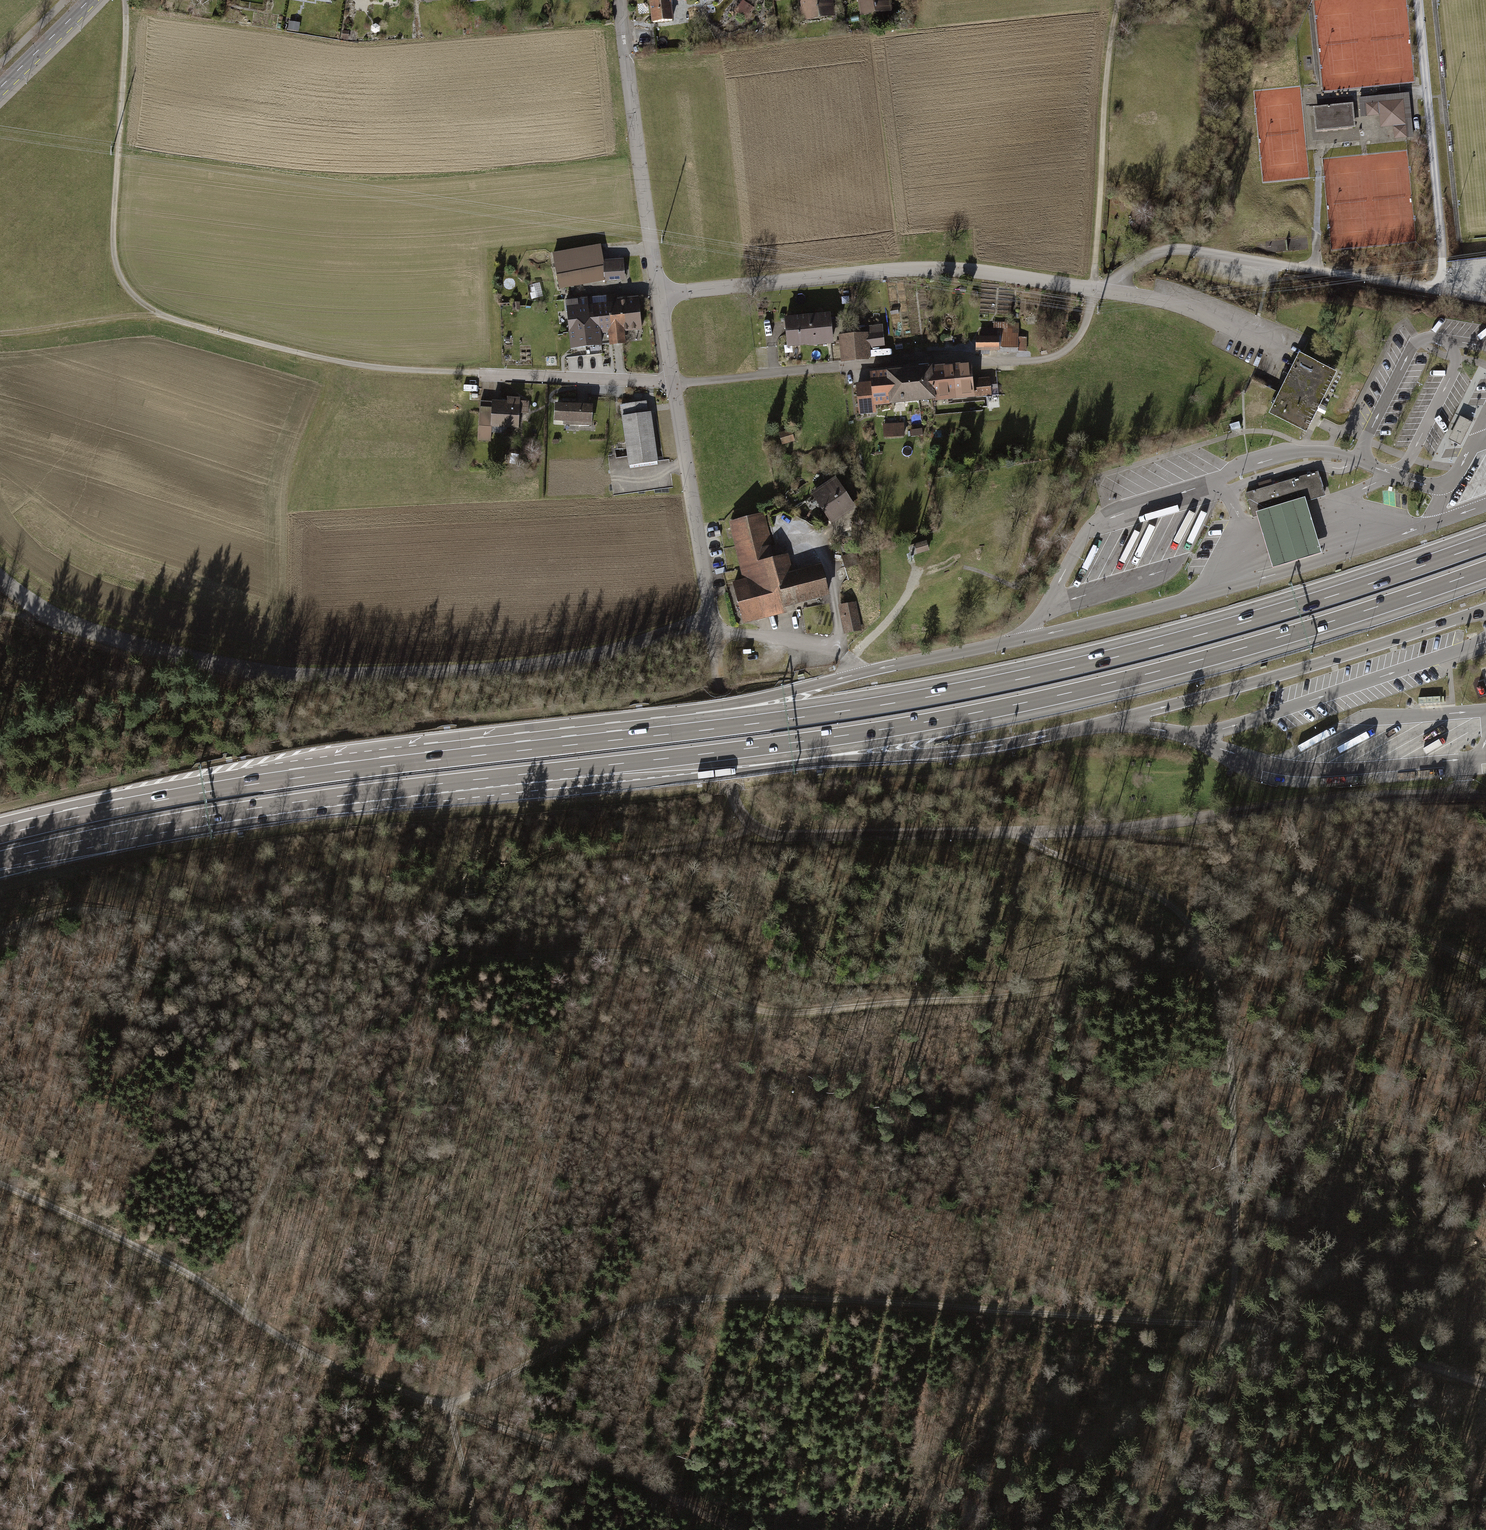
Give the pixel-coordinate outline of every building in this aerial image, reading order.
[(673,23),(671,0),(651,2),(653,25),(673,23)] [(830,0),(798,0),(802,25),(833,20),(830,0)] [(859,18),(889,13),(887,0),(888,0),(856,0),(859,18)] [(743,2),(737,13),(748,19),(755,8),(743,2)] [(1408,94),(1360,99),(1361,116),(1379,114),(1380,127),(1394,126),(1395,138),(1412,136),(1408,94)] [(1353,103),(1313,107),(1315,131),(1355,127),(1353,103)] [(554,254),(560,287),(604,279),(603,262),(600,246),(554,254)] [(622,261),(603,262),(604,279),(623,278),(622,261)] [(577,299),(578,306),(606,303),(617,302),(617,294),(577,299)] [(599,332),(609,331),(606,303),(578,306),(577,299),(566,300),(571,348),(585,347),(586,355),(601,354),(600,344),(599,332)] [(617,302),(606,303),(609,331),(610,343),(624,342),(623,330),(641,328),(638,300),(617,302)] [(512,303),(513,311),(521,311),(521,302),(512,303)] [(830,317),(784,320),(786,350),(832,347),(830,317)] [(1029,353),(1029,332),(1020,332),(1020,322),(994,322),(994,330),(981,330),(981,340),(976,340),(976,353),(996,353),(996,356),(1018,356),(1018,353),(1029,353)] [(600,344),(610,343),(609,331),(599,332),(600,344)] [(883,349),(882,332),(840,337),(843,363),(870,360),(869,351),(883,349)] [(1280,393),(1269,414),(1307,432),(1314,419),(1338,372),(1301,354),(1300,353),(1280,393)] [(891,401),(919,398),(916,370),(912,370),(911,364),(901,365),(902,371),(888,373),(891,401)] [(919,398),(933,397),(931,368),(929,369),(929,364),(919,365),(920,370),(916,370),(919,398)] [(963,365),(953,366),(956,395),(973,393),(971,366),(963,365)] [(953,366),(931,368),(933,397),(956,395),(953,366)] [(891,401),(888,373),(871,374),(871,383),(856,384),(858,404),(891,401)] [(974,380),(976,396),(990,394),(989,379),(974,380)] [(1000,409),(999,394),(992,395),(992,396),(987,397),(988,410),(1000,409)] [(490,428),(519,429),(519,414),(529,415),(530,403),(520,402),(520,398),(508,398),(508,403),(481,401),(479,440),(490,441),(490,428)] [(564,405),(555,405),(554,424),(566,424),(566,427),(571,427),(571,433),(580,434),(581,428),(593,428),(593,406),(577,406),(577,402),(564,401),(564,405)] [(622,407),(627,443),(630,468),(660,464),(654,417),(649,417),(647,404),(622,407)] [(1449,440),(1451,441),(1463,418),(1460,417),(1449,440)] [(1472,422),(1463,418),(1451,441),(1460,446),(1472,422)] [(1230,424),(1232,429),(1240,426),(1238,421),(1230,424)] [(903,424),(884,425),(884,436),(904,435),(903,424)] [(788,434),(777,436),(780,449),(790,447),(788,434)] [(670,463),(660,464),(630,468),(627,443),(615,444),(616,455),(610,456),(615,496),(673,488),(670,463)] [(1253,517),(1257,516),(1306,501),(1325,496),(1318,471),(1309,474),(1272,485),(1270,480),(1258,483),(1260,489),(1245,493),(1253,517)] [(836,479),(811,498),(832,527),(858,509),(850,497),(854,494),(846,484),(842,487),(836,479)] [(1310,515),(1306,501),(1257,516),(1261,530),(1267,548),(1272,568),(1322,553),(1315,533),(1310,515)] [(787,556),(775,559),(763,515),(729,525),(744,580),(732,583),(743,625),(787,613),(786,609),(828,597),(819,566),(792,573),(787,556)] [(916,547),(918,554),(930,551),(928,544),(916,547)] [(900,552),(901,559),(912,556),(911,549),(900,552)] [(849,605),(838,608),(844,637),(855,634),(849,605)]
